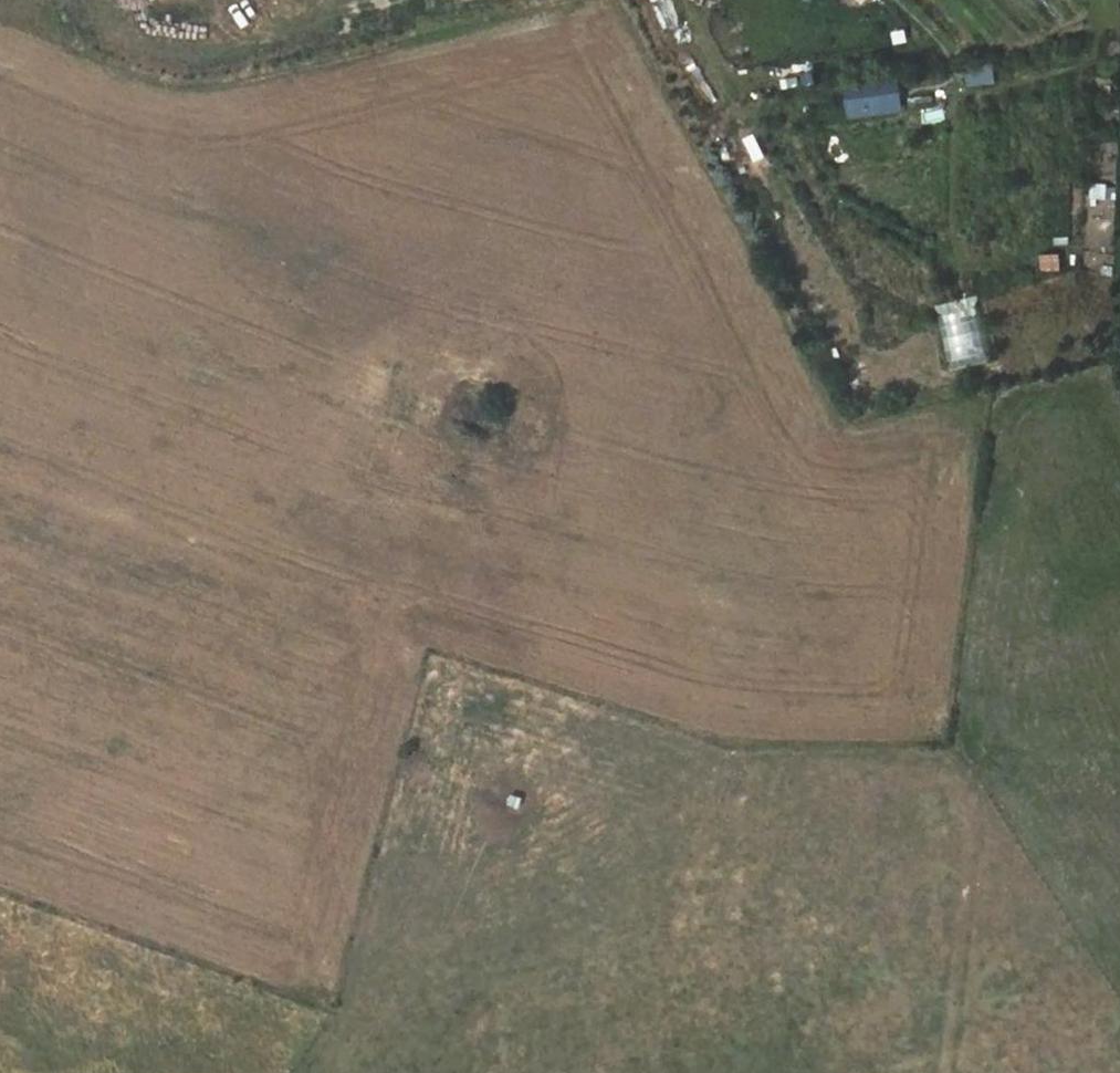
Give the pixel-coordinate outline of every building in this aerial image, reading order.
[(965,87),(993,83),(989,61),(962,65),(965,87)] [(779,65),(780,84),(810,83),(809,63),(779,65)] [(843,121),(899,110),(893,74),(837,84),(843,121)] [(1088,182),(1086,200),(1103,202),(1104,183),(1088,182)] [(1055,253),(1036,255),(1038,272),(1057,270),(1055,253)] [(971,306),(936,317),(950,361),(985,349),(971,306)]
